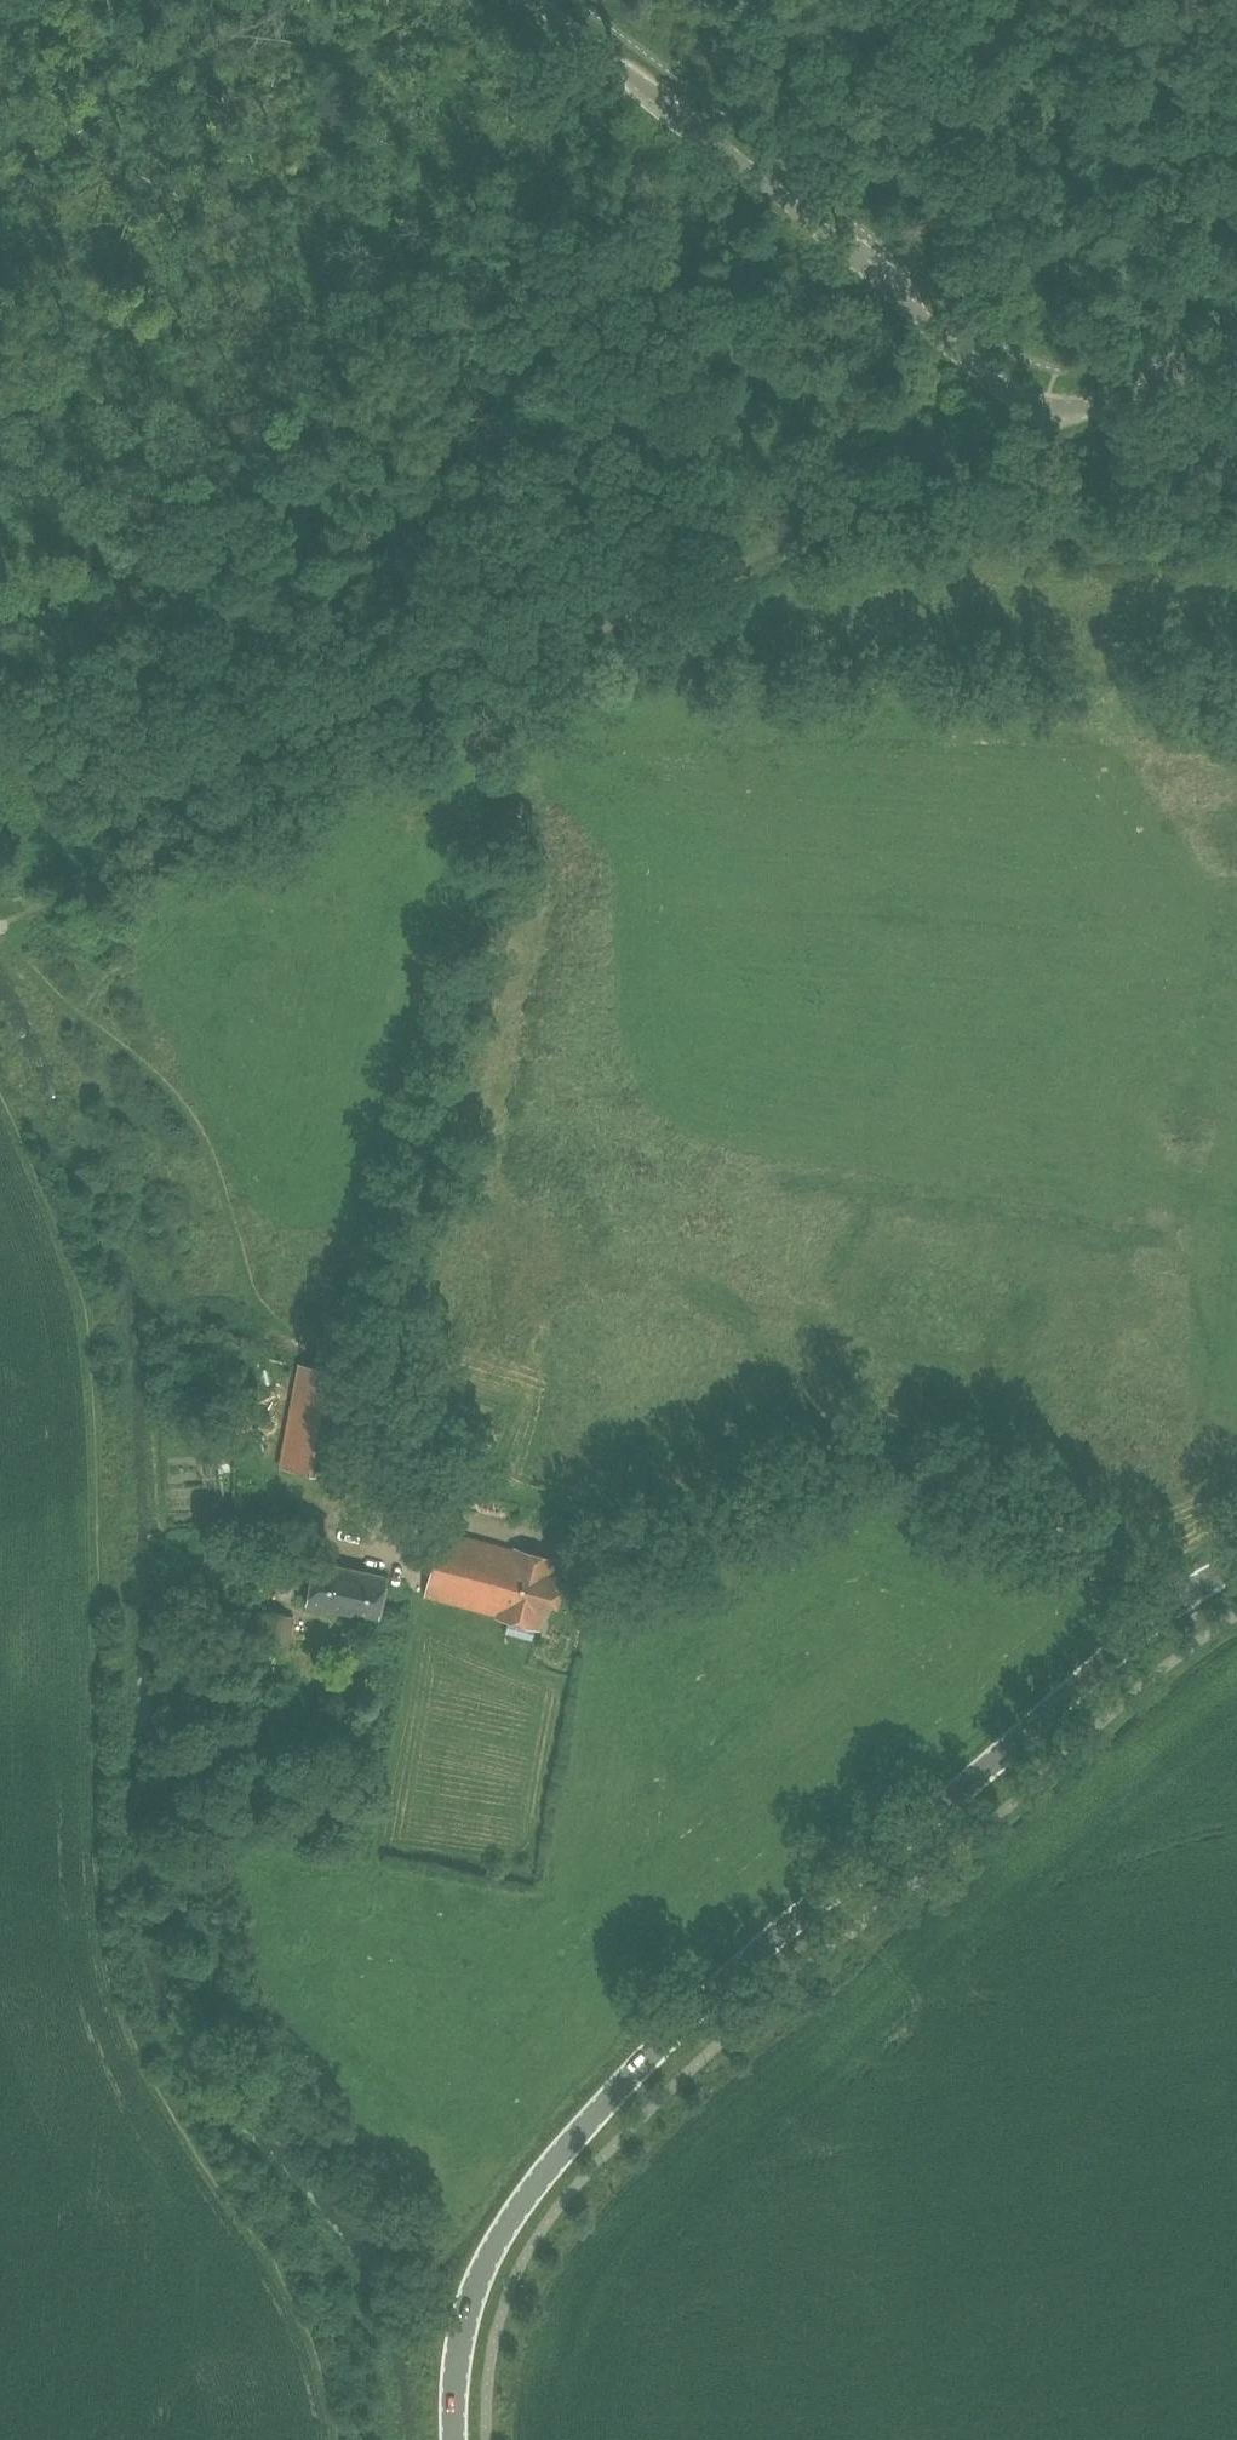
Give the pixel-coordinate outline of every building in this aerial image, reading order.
[(337,1475),(355,1377),(298,1366),(280,1465),(337,1475)] [(541,1610),(545,1611),(554,1578),(549,1577),(554,1560),(514,1550),(438,1531),(421,1595),(497,1615),(497,1616),(537,1627),(541,1610)] [(377,1620),(386,1576),(314,1561),(305,1605),(377,1620)] [(294,1616),(262,1610),(257,1640),(289,1646),(294,1616)]
